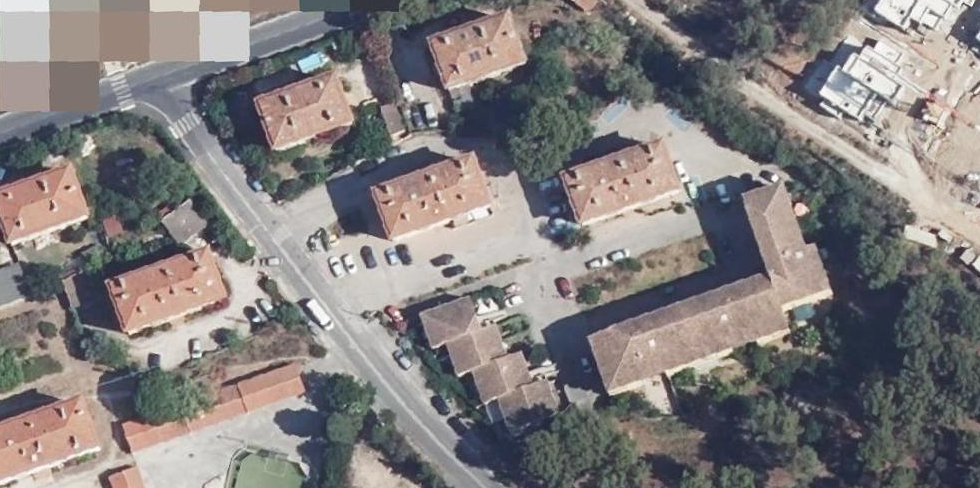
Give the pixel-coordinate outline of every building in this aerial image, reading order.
[(511,15),(435,42),(451,88),(527,62),(511,15)] [(339,78),(263,105),(280,149),(354,123),(339,78)] [(396,141),(410,136),(399,103),(385,107),(396,141)] [(666,146),(569,180),(584,225),(681,191),(666,146)] [(493,206),(477,161),(379,194),(395,239),(493,206)] [(75,172),(0,198),(0,202),(14,244),(91,217),(75,172)] [(629,341),(625,330),(591,341),(609,396),(644,385),(640,373),(664,365),(668,376),(683,371),(680,362),(698,356),(717,350),(720,359),(734,354),(730,342),(754,334),(758,345),(774,339),(771,331),(789,325),(785,311),(833,296),(822,263),(831,260),(825,246),(817,248),(794,184),(755,198),(766,231),(774,228),(783,253),(786,263),(793,260),(796,270),(790,273),(791,278),(784,280),(782,275),(739,290),(743,302),(719,310),(715,298),(649,321),(652,334),(629,341)] [(186,205),(164,219),(182,244),(211,223),(193,199),(186,205)] [(776,255),(783,253),(774,228),(766,231),(776,255)] [(786,263),(783,253),(776,255),(782,275),(784,280),(791,278),(790,273),(786,263)] [(212,256),(114,289),(129,333),(227,300),(212,256)] [(786,263),(790,273),(796,270),(793,260),(786,263)] [(842,292),(831,260),(822,263),(833,296),(842,292)] [(0,271),(0,307),(33,296),(22,264),(0,271)] [(90,268),(63,282),(72,307),(100,298),(90,268)] [(739,290),(715,298),(719,310),(743,302),(739,290)] [(472,298),(423,315),(434,348),(448,343),(459,374),(474,370),(485,403),(499,399),(510,431),(560,414),(549,381),(534,386),(522,353),(508,358),(497,326),(483,331),(472,298)] [(649,321),(625,330),(629,341),(652,334),(649,321)] [(792,333),(789,325),(771,331),(774,339),(792,333)] [(700,365),(720,359),(717,350),(698,356),(700,365)] [(683,371),(700,365),(698,356),(680,362),(683,371)] [(297,364),(125,423),(135,451),(307,392),(297,364)] [(0,430),(0,482),(101,447),(85,402),(0,430)] [(111,475),(116,487),(147,487),(139,466),(111,475)]
